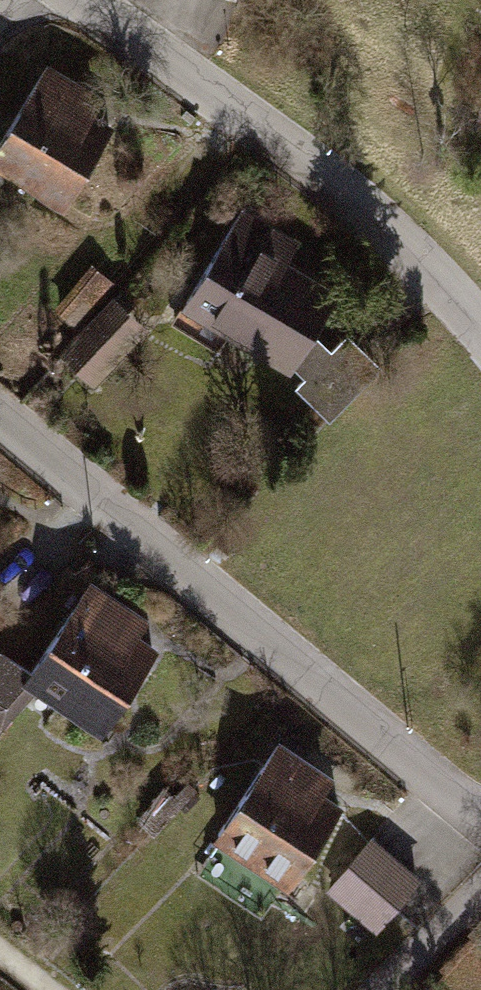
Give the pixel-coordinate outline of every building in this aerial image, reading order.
[(0,143),(0,164),(64,203),(108,129),(83,114),(93,97),(45,68),(0,143)] [(288,239),(241,211),(174,321),(217,347),(229,328),(289,364),(292,360),(306,374),(297,386),(330,417),(374,371),(342,339),(329,352),(308,333),(335,289),(279,256),(288,239)] [(112,282),(95,268),(60,309),(77,324),(112,282)] [(112,301),(89,325),(117,352),(140,327),(112,301)] [(117,352),(89,325),(63,352),(91,379),(117,352)] [(2,654),(0,656),(0,727),(1,728),(40,685),(102,726),(152,651),(127,634),(138,618),(88,586),(31,673),(2,654)] [(323,776),(276,745),(218,834),(289,881),(337,809),(312,792),(323,776)] [(416,879),(369,840),(331,886),(377,924),(416,879)]
